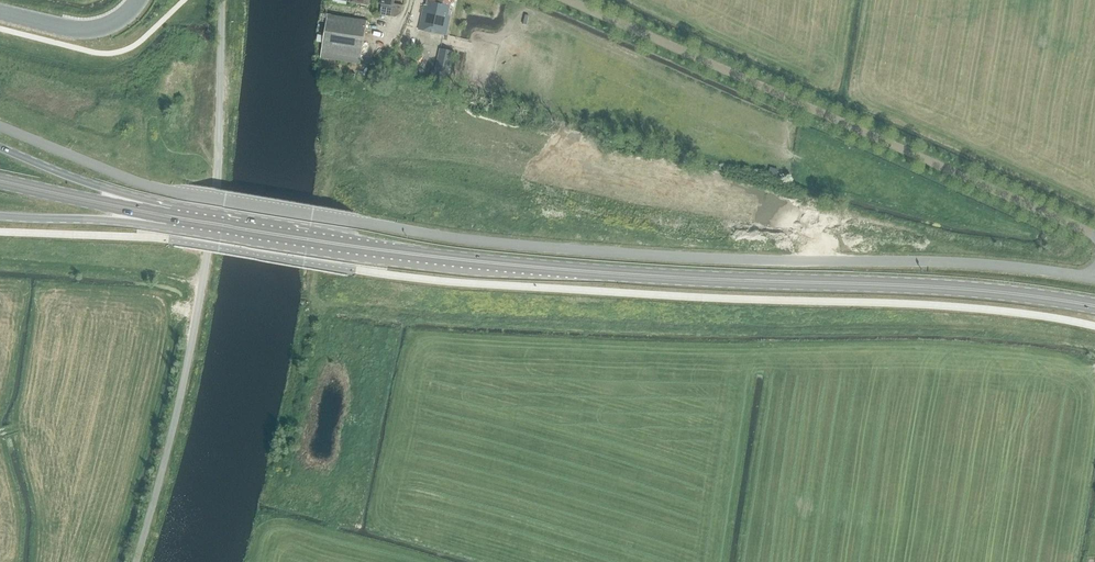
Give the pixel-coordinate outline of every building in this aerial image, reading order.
[(394,0),(378,0),(378,3),(381,4),(379,15),(395,17),(401,14),(403,6),(393,4),(394,0)] [(432,31),(439,0),(426,0),(425,5),(423,5),(418,29),(432,31)] [(432,31),(446,34),(451,10),(449,10),(451,1),(453,2),(454,0),(439,0),(432,31)] [(342,52),(341,61),(359,64),(366,20),(326,14),(321,49),(342,52)] [(438,47),(433,76),(449,79),(454,50),(438,47)] [(368,50),(366,63),(372,64),(374,51),(368,50)]
